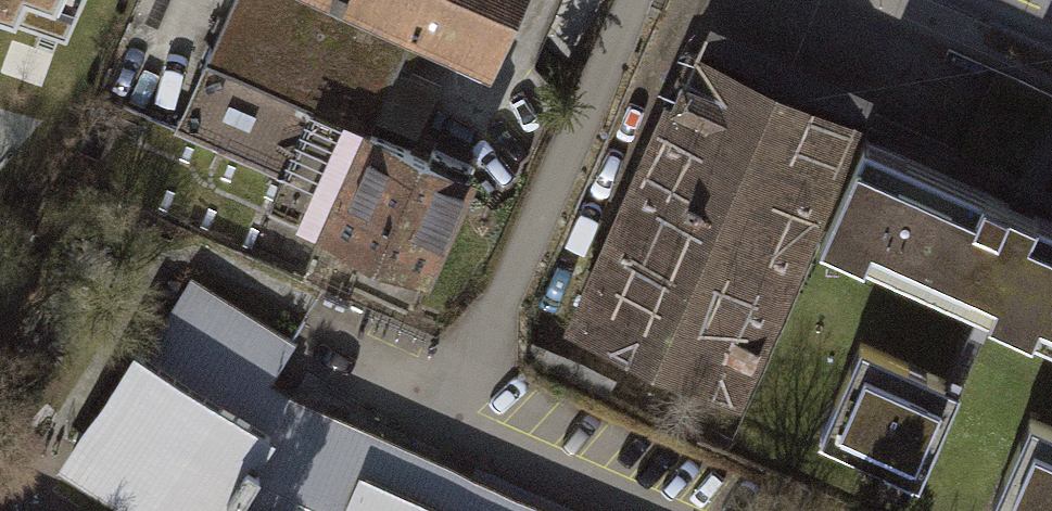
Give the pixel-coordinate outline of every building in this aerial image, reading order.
[(15,8),(19,0),(0,0),(0,3),(15,8)] [(172,128),(282,176),(267,210),(423,278),(472,165),(429,147),(423,160),(366,136),(414,26),(365,1),(364,0),(227,0),(172,128)] [(453,27),(446,44),(487,62),(514,0),(390,0),(453,27)] [(690,55),(569,322),(730,394),(851,127),(690,55)] [(971,308),(987,314),(1031,213),(862,139),(818,239),(859,257),(867,238),(929,265),(920,285),(971,308)] [(1031,213),(987,314),(1031,334),(1039,315),(1051,321),(1051,222),(1031,213)] [(192,284),(167,324),(264,385),(289,344),(192,284)] [(956,383),(987,314),(971,308),(941,376),(956,383)] [(264,385),(167,324),(148,354),(139,348),(65,466),(137,510),(221,510),(228,499),(237,505),(258,472),(248,466),(289,400),(264,385)] [(941,376),(857,340),(815,434),(914,478),(956,383),(941,376)] [(289,400),(248,466),(258,472),(237,505),(228,499),(221,510),(347,510),(378,439),(327,419),(289,400)] [(1026,418),(986,510),(989,510),(1051,510),(1051,429),(1026,418)] [(378,439),(347,510),(544,510),(378,439)]
